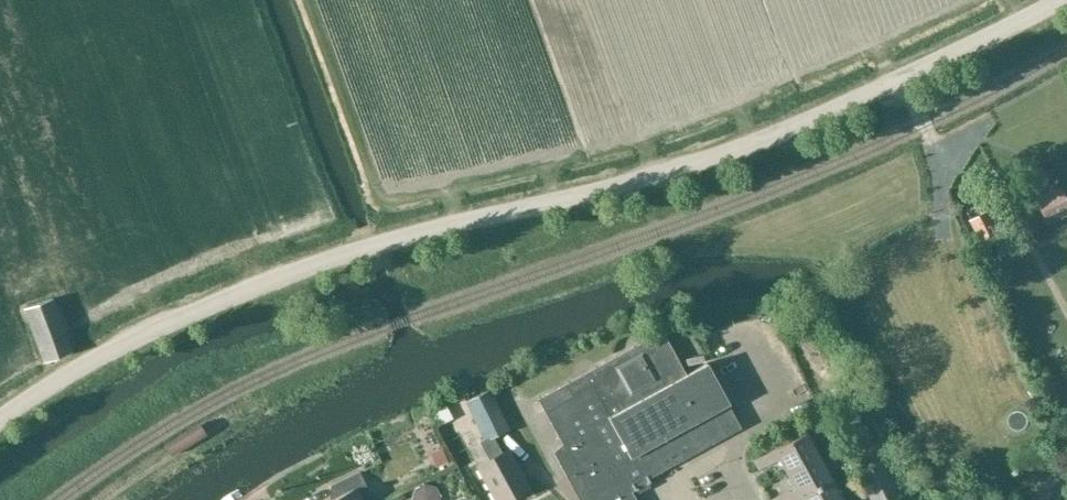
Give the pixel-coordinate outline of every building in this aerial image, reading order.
[(1038,198),(1050,223),(1066,215),(1066,195),(1063,186),(1038,198)] [(72,352),(53,298),(25,308),(45,362),(72,352)] [(631,491),(634,489),(634,490),(636,489),(634,485),(646,478),(648,482),(650,482),(648,478),(739,427),(727,404),(728,403),(706,362),(686,373),(663,331),(539,399),(563,444),(554,452),(579,499),(636,499),(631,491)] [(465,400),(483,438),(479,440),(489,459),(478,466),(497,499),(506,499),(529,487),(508,450),(502,453),(493,436),(509,428),(489,388),(465,400)] [(418,405),(420,419),(436,416),(434,403),(418,405)] [(805,431),(774,448),(786,472),(818,455),(805,431)] [(769,451),(754,459),(758,467),(773,459),(769,451)] [(818,455),(786,472),(794,486),(799,496),(831,479),(818,455)] [(865,499),(898,499),(880,462),(853,475),(865,499)] [(361,497),(370,492),(360,471),(331,485),(336,497),(330,499),(362,499),(361,497)] [(396,491),(400,499),(430,499),(431,499),(421,478),(396,491)] [(799,496),(801,499),(842,499),(831,479),(799,496)] [(774,496),(776,499),(790,499),(794,498),(789,488),(774,496)]
